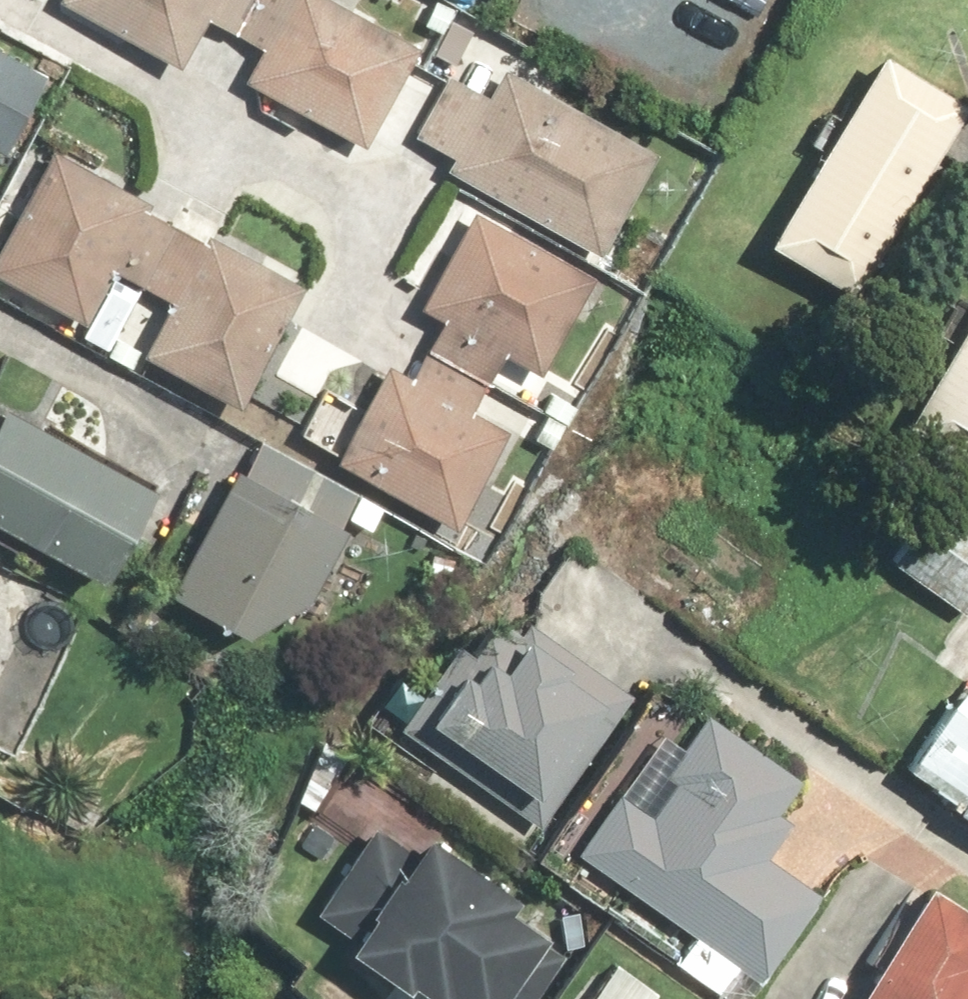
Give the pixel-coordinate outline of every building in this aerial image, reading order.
[(257,0),(71,0),(69,4),(186,73),(217,21),(238,33),(257,0)] [(368,152),(428,50),(343,0),(257,0),(238,33),(268,51),(249,82),(368,152)] [(0,41),(0,148),(16,156),(59,72),(0,41)] [(898,53),(782,248),(866,297),(967,125),(967,94),(898,53)] [(458,77),(422,135),(462,160),(455,172),(598,261),(663,156),(519,67),(498,101),(458,77)] [(68,153),(0,276),(95,329),(125,273),(183,305),(152,360),(241,409),(309,286),(68,153)] [(487,213),(435,305),(453,316),(434,349),(499,385),(517,354),(550,372),(603,279),(487,213)] [(915,434),(967,465),(967,343),(915,434)] [(418,384),(390,369),(344,460),(475,527),(521,437),(479,415),(492,391),(431,360),(418,384)] [(19,409),(0,445),(0,519),(123,585),(173,492),(19,409)] [(374,499),(268,439),(179,597),(285,657),(374,499)] [(895,559),(967,615),(967,613),(967,525),(955,542),(926,520),(895,559)] [(683,619),(582,542),(541,596),(556,607),(543,624),(628,690),(683,619)] [(543,624),(520,607),(487,651),(472,640),(406,725),(534,823),(633,694),(628,690),(543,624)] [(908,765),(967,809),(967,683),(908,765)] [(671,733),(588,848),(702,931),(681,961),(726,993),(747,964),(769,979),(823,904),(781,873),(806,838),(778,818),(806,779),(716,713),(691,747),(671,733)] [(444,834),(429,856),(384,825),(318,922),(422,993),(428,984),(450,998),(542,998),(578,946),(526,911),(535,897),(444,834)] [(948,885),(871,998),(967,998),(967,898),(948,885)] [(666,995),(619,959),(589,998),(663,998),(666,995)]
